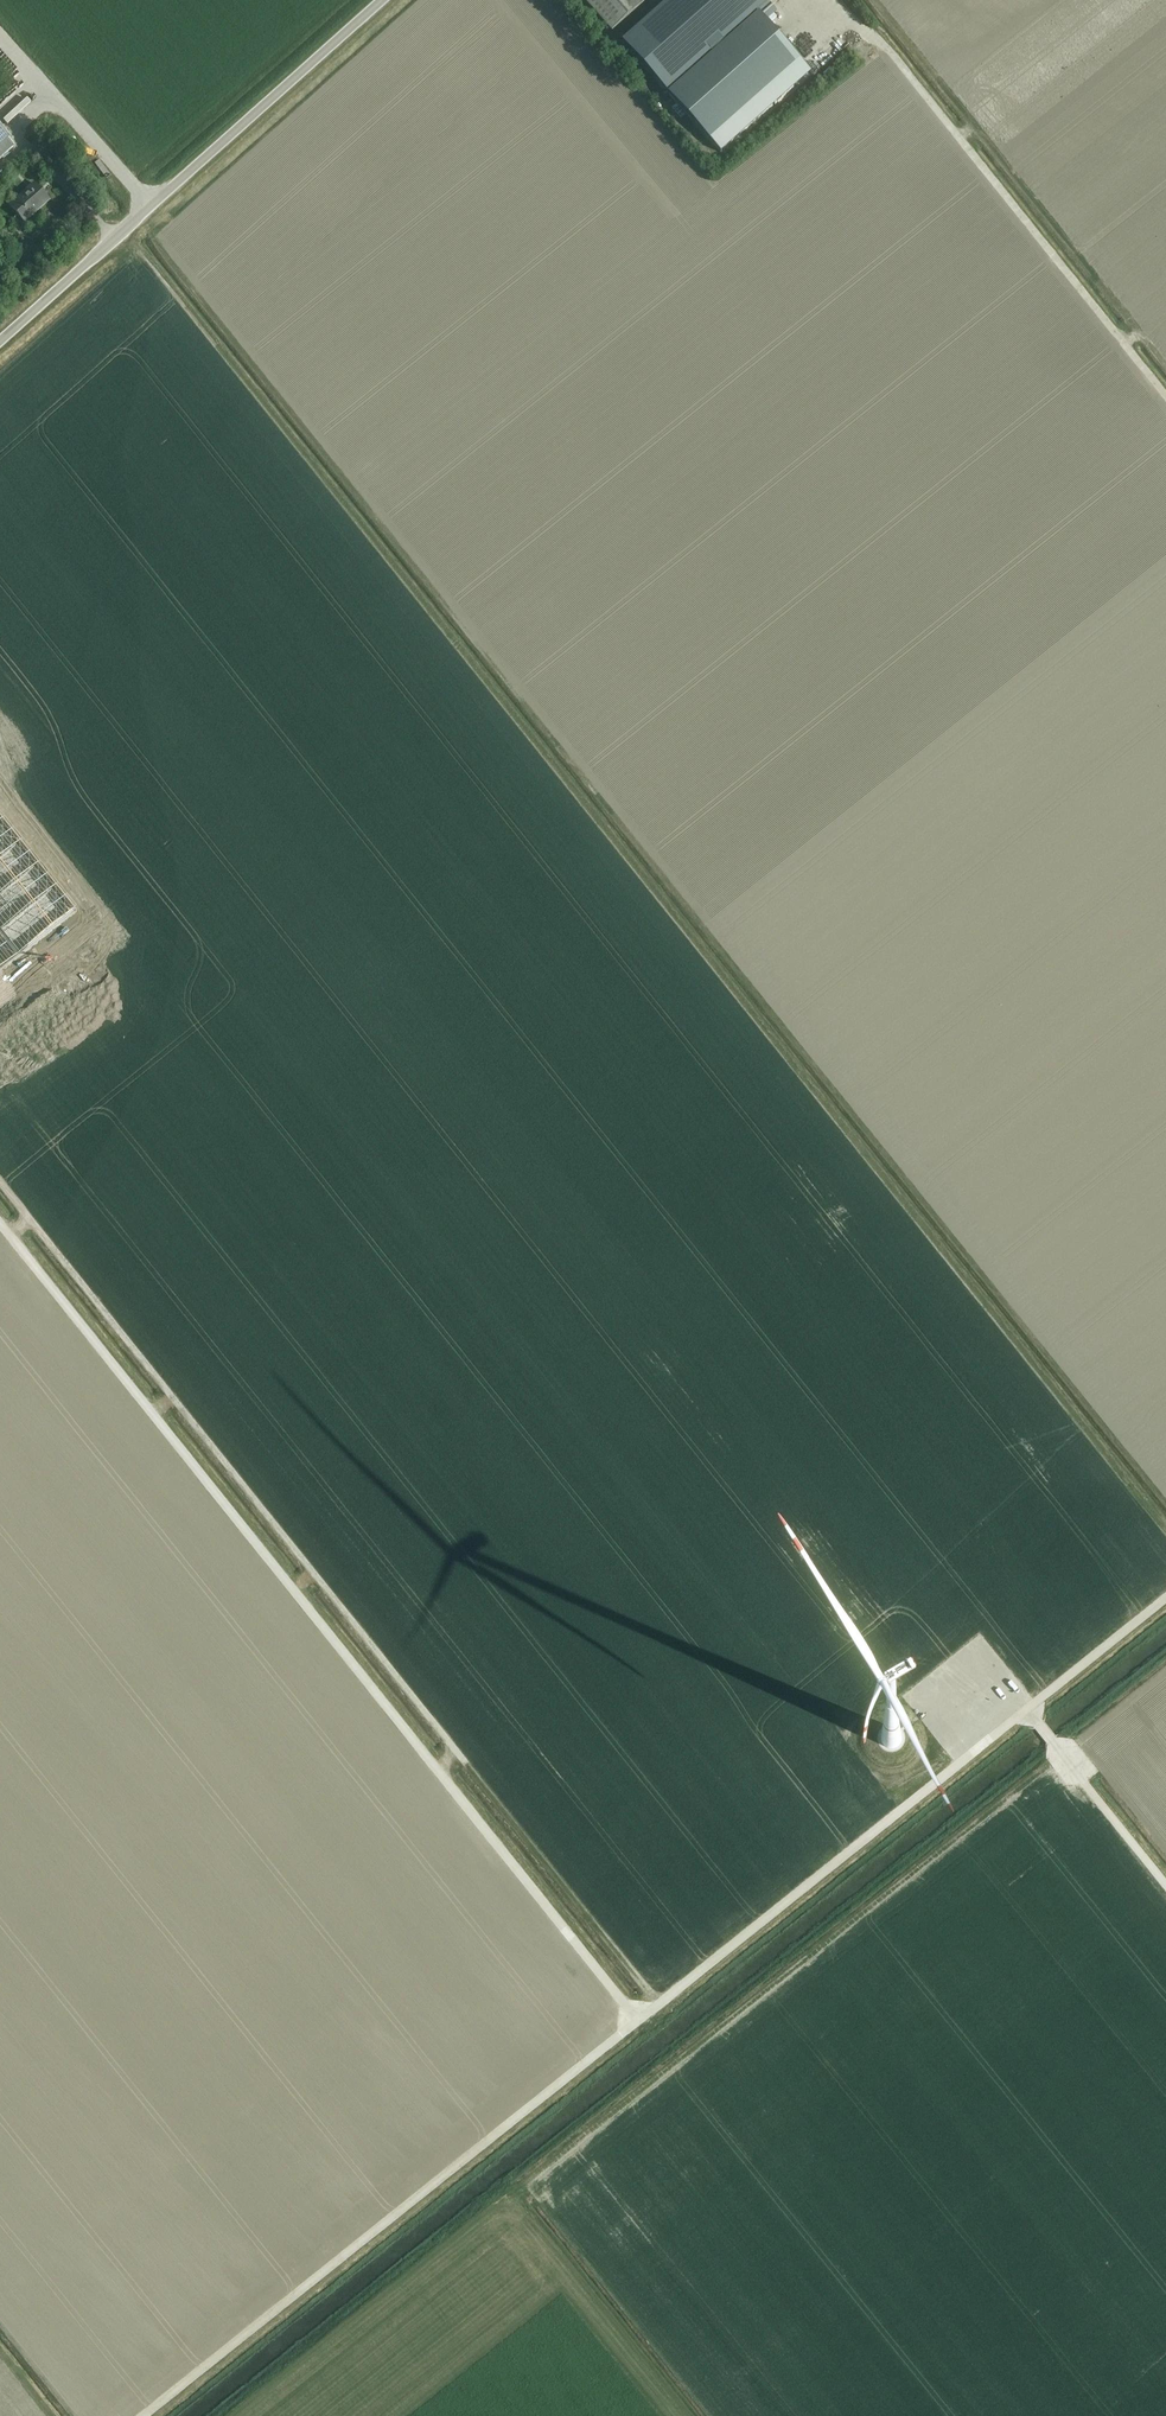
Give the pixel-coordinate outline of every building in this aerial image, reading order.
[(612,31),(644,3),(642,0),(584,0),(612,31)] [(713,55),(727,42),(726,40),(758,12),(769,2),(768,0),(671,0),(623,43),(666,91),(664,93),(665,94),(711,53),(713,55)] [(800,61),(759,14),(669,95),(710,141),(800,61)] [(24,90),(5,108),(12,115),(23,105),(25,108),(33,100),(24,90)] [(0,132),(0,149),(9,142),(0,132)] [(24,222),(49,201),(34,183),(8,205),(24,222)] [(73,911),(0,820),(0,970),(73,911)] [(903,1740),(903,1739),(903,1737),(903,1736),(902,1735),(902,1733),(901,1732),(900,1731),(899,1730),(898,1729),(896,1728),(895,1728),(893,1727),(892,1727),(890,1727),(889,1727),(888,1728),(886,1728),(885,1729),(884,1730),(883,1731),(882,1732),(881,1733),(880,1735),(880,1736),(879,1737),(879,1739),(879,1740),(880,1742),(880,1743),(881,1745),(882,1746),(883,1747),(884,1748),(885,1749),(886,1750),(888,1750),(889,1751),(890,1751),(892,1751),(893,1751),(895,1750),(896,1750),(898,1749),(899,1748),(900,1747),(901,1746),(902,1745),(902,1743),(903,1742),(903,1740)]
